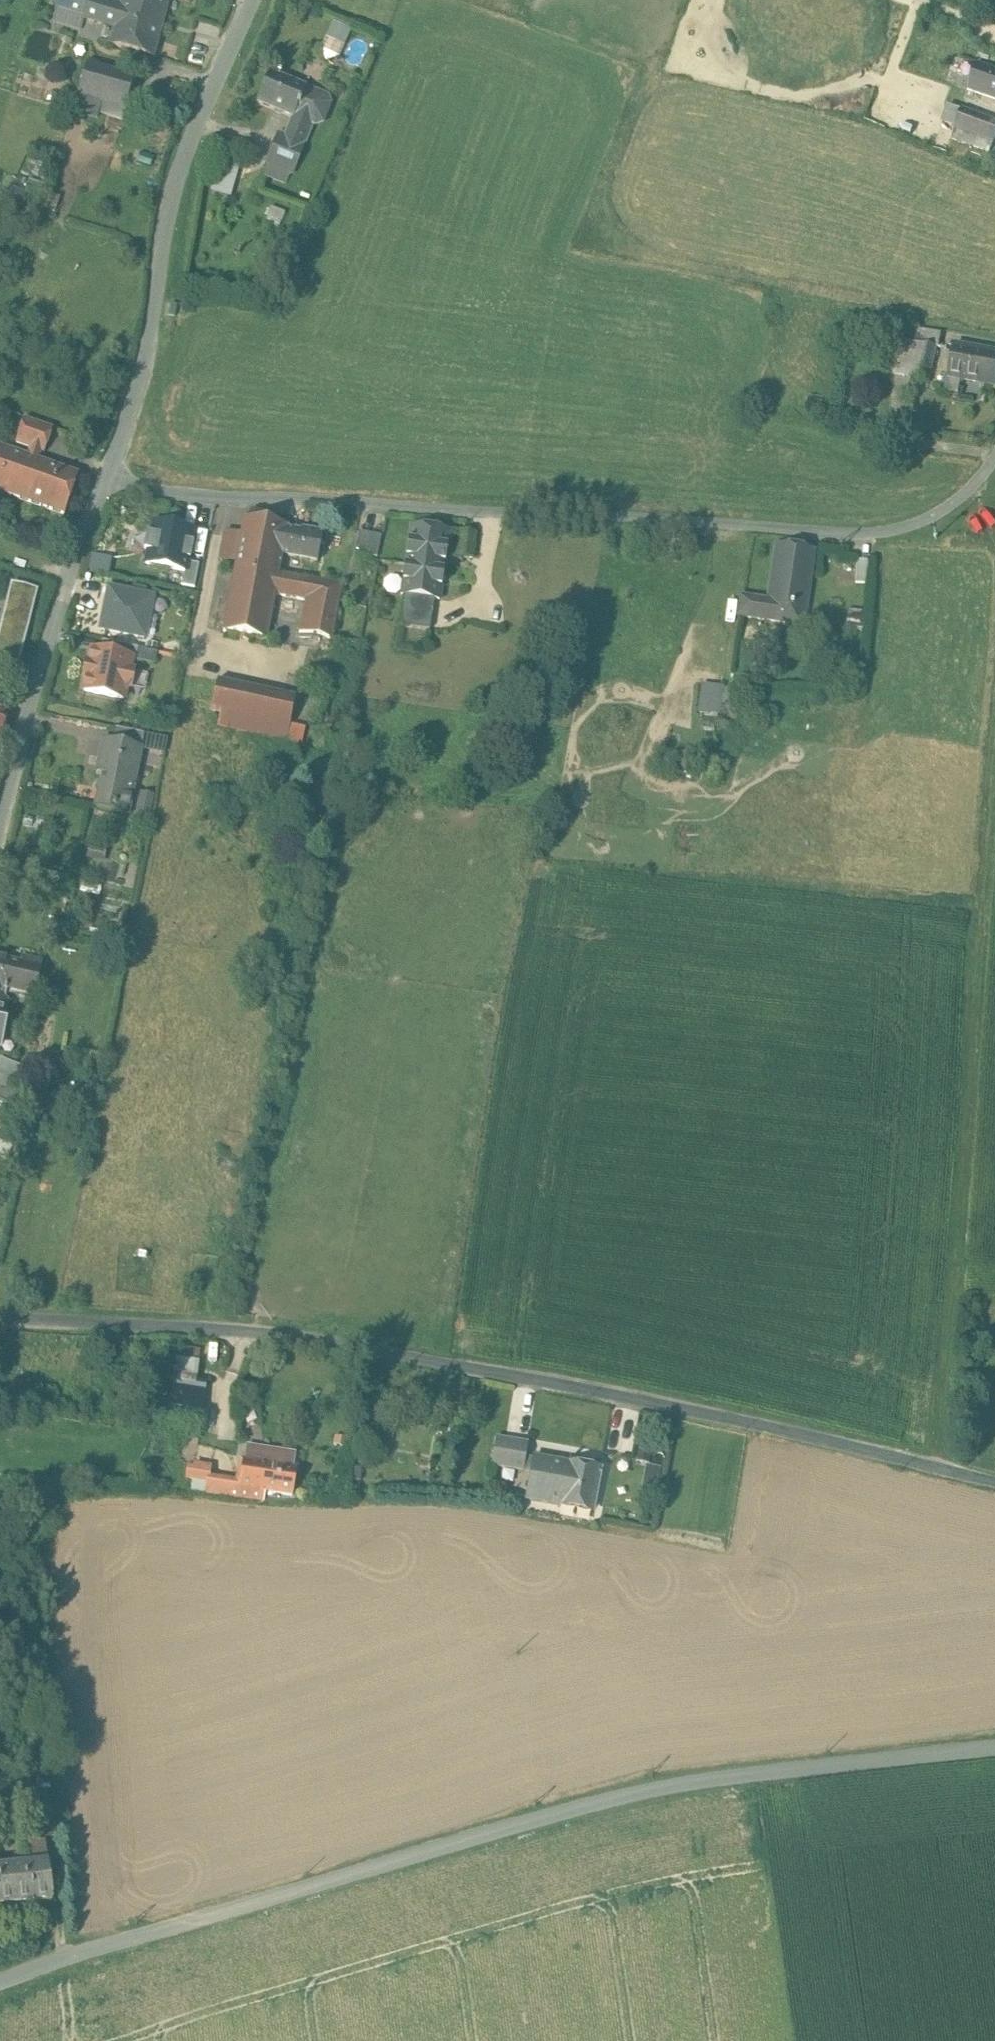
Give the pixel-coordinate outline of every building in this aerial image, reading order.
[(121,7),(120,10),(83,0),(60,0),(57,13),(116,29),(112,46),(153,55),(162,17),(121,7)] [(121,7),(162,17),(165,0),(122,0),(121,7)] [(321,44),(337,53),(351,28),(335,20),(321,44)] [(134,76),(85,62),(73,105),(122,118),(134,76)] [(976,64),(968,89),(994,98),(994,71),(976,64)] [(306,85),(280,75),(281,73),(279,71),(278,74),(270,71),(257,101),(293,116),(285,136),(303,144),(312,121),(315,122),(322,120),(329,102),(326,96),(305,87),(306,85)] [(962,108),(950,142),(964,146),(964,144),(994,154),(994,120),(962,108)] [(285,136),(279,134),(268,160),(292,170),(303,144),(285,136)] [(215,191),(235,193),(238,162),(218,160),(215,191)] [(60,196),(49,192),(43,208),(55,212),(60,196)] [(942,331),(917,327),(914,342),(936,345),(939,346),(942,331)] [(914,342),(898,339),(892,372),(915,376),(922,343),(914,342)] [(936,345),(922,343),(915,376),(915,377),(929,379),(936,345)] [(955,345),(949,376),(994,383),(994,352),(955,345)] [(53,427),(24,417),(16,442),(30,447),(41,451),(44,452),(53,427)] [(0,446),(0,491),(64,513),(78,473),(38,459),(41,451),(30,447),(27,455),(0,446)] [(245,519),(224,631),(266,639),(274,593),(278,572),(282,554),(287,526),(245,519)] [(193,531),(150,522),(144,563),(188,569),(193,531)] [(449,530),(411,525),(405,564),(444,569),(449,530)] [(322,532),(302,529),(302,532),(288,529),(288,526),(287,526),(282,554),(317,561),(322,532)] [(371,532),(356,529),(352,551),(366,553),(371,532)] [(382,534),(371,532),(366,553),(377,556),(382,534)] [(814,550),(776,544),(769,599),(743,596),(740,614),(804,623),(814,550)] [(444,569),(405,564),(401,593),(406,594),(434,598),(440,598),(444,569)] [(341,584),(278,572),(274,593),(305,599),(300,631),(332,638),(341,584)] [(151,596),(109,588),(102,627),(145,636),(151,602),(151,596)] [(434,598),(406,594),(402,625),(430,629),(434,598)] [(0,633),(0,659),(17,664),(32,605),(9,599),(0,633)] [(827,609),(815,608),(812,627),(824,629),(827,612),(827,609)] [(837,613),(827,612),(824,629),(835,631),(837,613)] [(138,647),(102,640),(100,651),(131,658),(135,659),(138,647)] [(100,651),(92,650),(90,662),(88,662),(85,676),(87,676),(84,689),(123,697),(126,685),(130,686),(133,670),(129,669),(131,658),(100,651)] [(740,673),(725,671),(718,717),(733,719),(740,673)] [(295,696),(217,681),(211,711),(220,713),(290,726),(295,696)] [(290,726),(220,713),(218,727),(287,740),(290,726)] [(167,739),(115,728),(113,742),(142,748),(165,753),(167,739)] [(113,742),(103,740),(97,771),(104,772),(97,805),(129,812),(142,748),(113,742)] [(154,794),(142,791),(136,819),(148,822),(154,794)] [(0,955),(0,985),(8,986),(36,993),(42,960),(23,955),(22,960),(0,955)] [(2,1055),(0,1059),(0,1083),(14,1089),(15,1088),(24,1064),(2,1055)] [(14,1089),(0,1083),(0,1096),(12,1101),(15,1102),(20,1090),(15,1088),(14,1089)] [(2,1130),(12,1101),(0,1096),(0,1129),(2,1130)] [(0,1129),(0,1159),(5,1161),(13,1133),(2,1130),(0,1129)] [(182,1349),(182,1357),(200,1359),(201,1351),(182,1349)] [(199,1383),(201,1360),(175,1359),(173,1406),(206,1408),(208,1384),(199,1383)] [(203,1416),(167,1412),(165,1433),(200,1437),(203,1416)] [(528,1441),(497,1436),(491,1465),(522,1470),(528,1441)] [(297,1467),(245,1458),(240,1483),(240,1485),(265,1490),(292,1494),(297,1467)] [(600,1470),(537,1458),(530,1496),(592,1509),(600,1470)] [(659,1488),(661,1464),(646,1463),(644,1487),(659,1488)] [(240,1483),(211,1477),(209,1491),(264,1498),(265,1490),(240,1485),(240,1483)] [(46,1842),(27,1844),(29,1865),(48,1863),(46,1842)] [(53,1901),(48,1863),(29,1865),(0,1868),(0,1906),(53,1901)]
